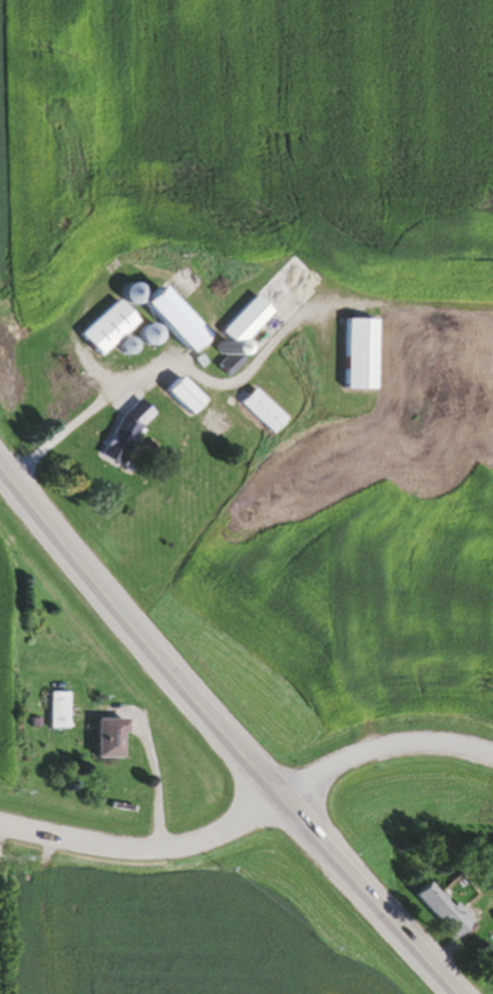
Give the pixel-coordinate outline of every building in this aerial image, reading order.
[(201,339),(165,300),(203,265),(193,254),(138,306),(184,355),(201,339)] [(307,274),(290,258),(217,335),(224,342),(214,353),(222,361),(215,369),(226,380),(242,363),(232,354),(307,274)] [(76,338),(96,360),(134,326),(114,304),(76,338)] [(342,393),(372,393),(372,322),(342,322),(342,393)] [(146,327),(133,339),(144,351),(157,339),(146,327)] [(186,419),(200,404),(175,380),(161,394),(186,419)] [(237,406),(268,437),(283,423),(251,391),(237,406)] [(117,470),(147,412),(128,401),(97,459),(117,470)] [(67,696),(48,696),(48,732),(67,732),(67,696)] [(121,722),(93,722),(93,761),(121,761),(121,722)] [(455,906),(449,911),(428,885),(413,897),(450,942),(471,925),(455,906)]
